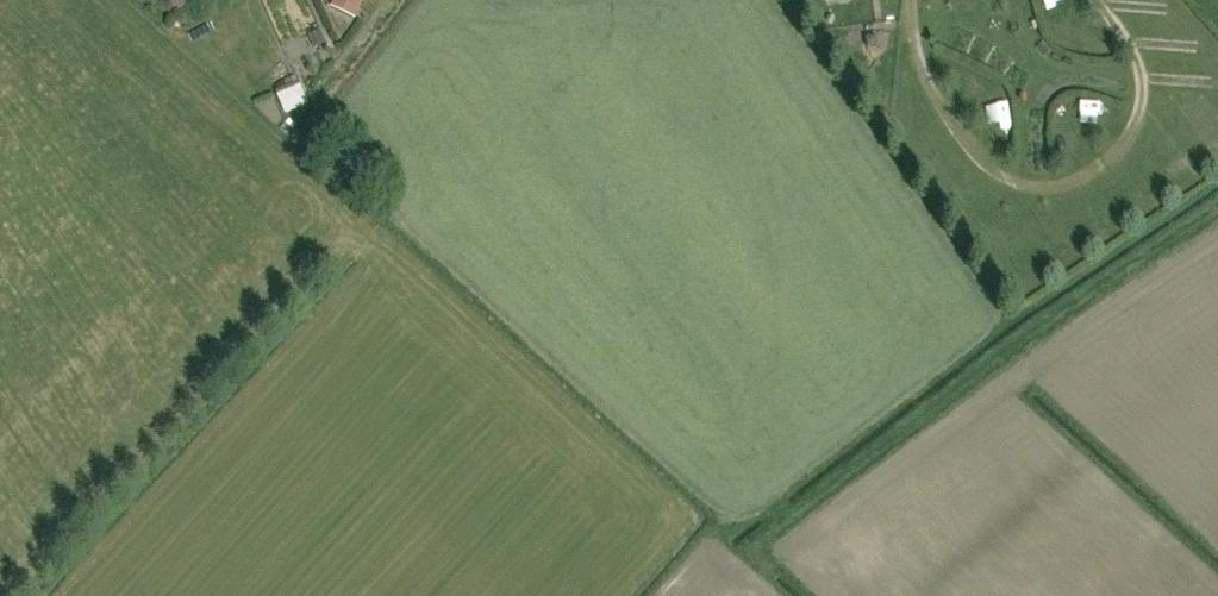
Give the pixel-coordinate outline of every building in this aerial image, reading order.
[(296,33),(317,26),(308,0),(285,0),(296,33)] [(330,7),(355,20),(365,0),(334,0),(330,7)] [(987,128),(1005,137),(1012,123),(995,114),(987,128)]
